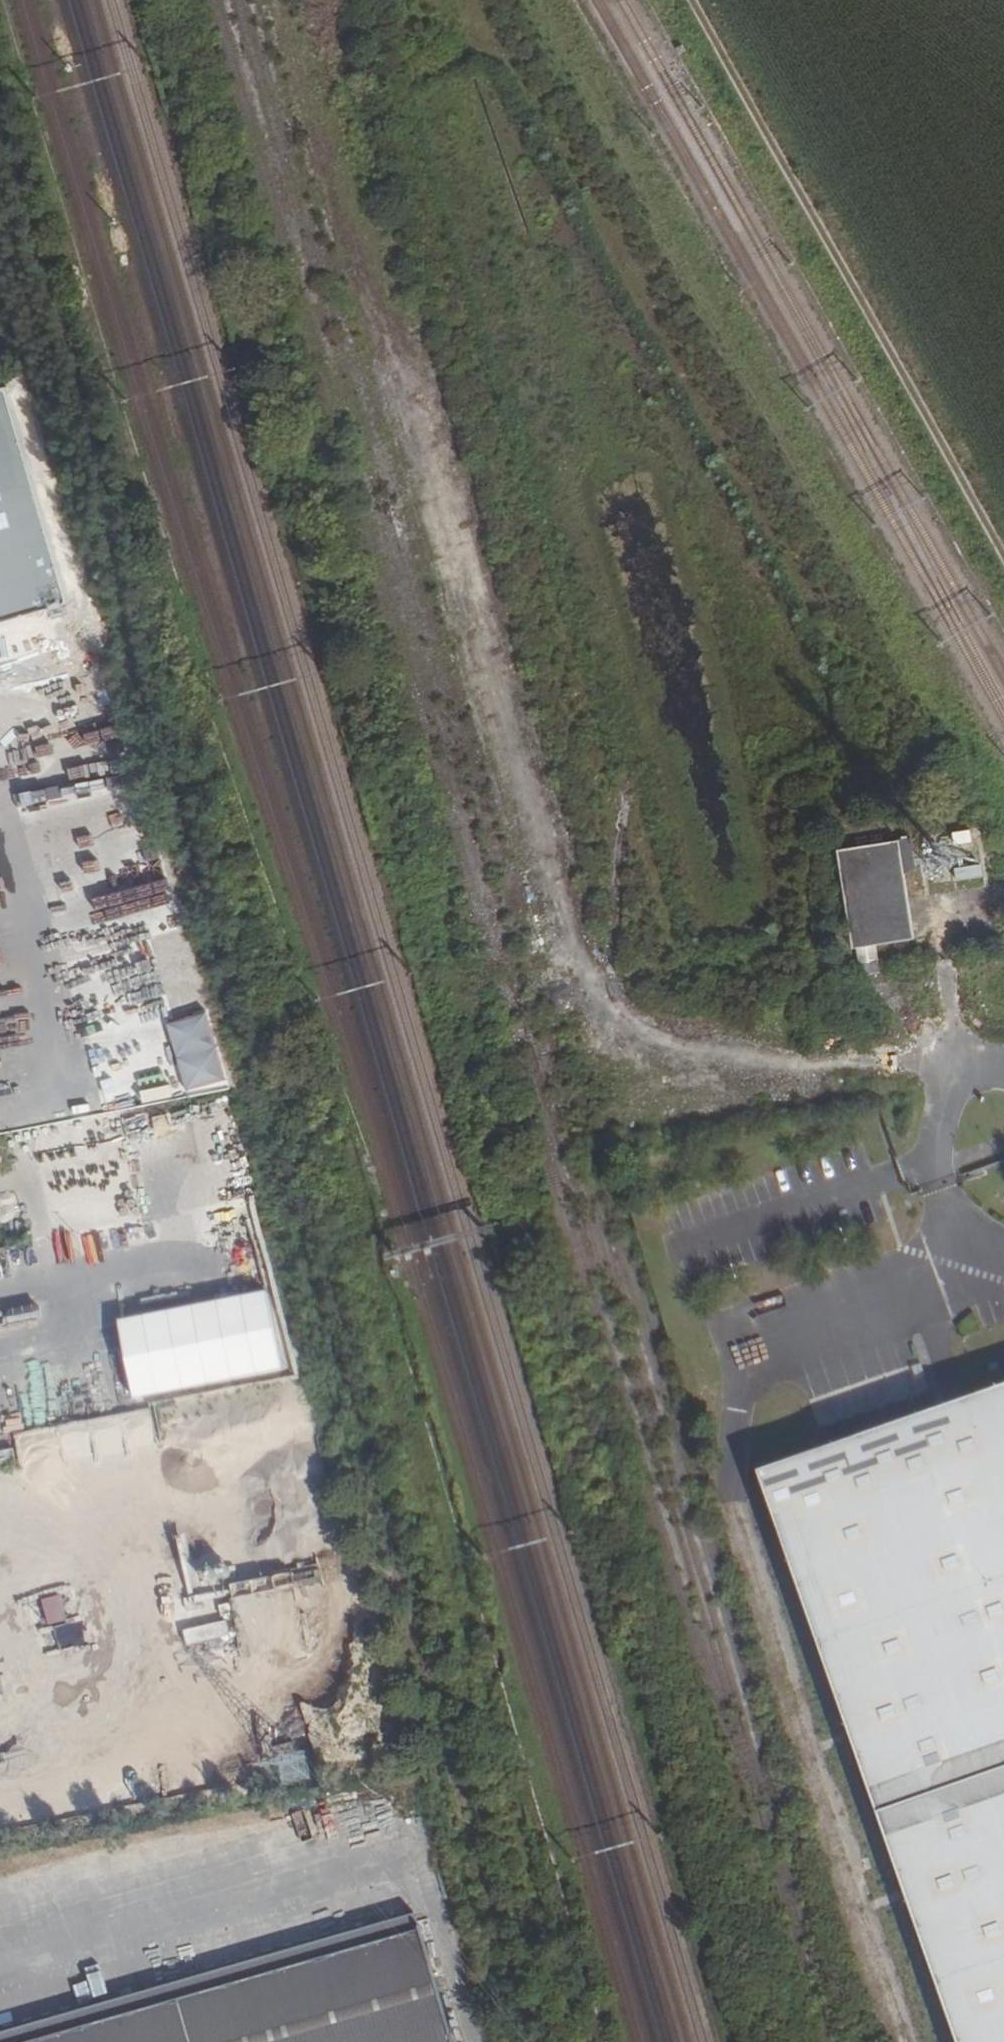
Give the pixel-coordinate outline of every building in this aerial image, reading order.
[(63,602),(1,388),(0,389),(0,620),(63,602)] [(876,945),(914,938),(904,873),(916,871),(911,838),(899,840),(837,850),(852,949),(857,948),(876,945)] [(857,948),(860,964),(878,961),(876,945),(857,948)] [(880,972),(878,961),(860,964),(862,975),(880,972)] [(758,1473),(957,2041),(1003,2041),(1003,1387),(758,1473)] [(150,1413),(18,1434),(24,1471),(156,1449),(150,1413)] [(67,1597),(47,1598),(48,1625),(68,1624),(67,1597)] [(423,1929),(36,2041),(455,2041),(423,1929)]
